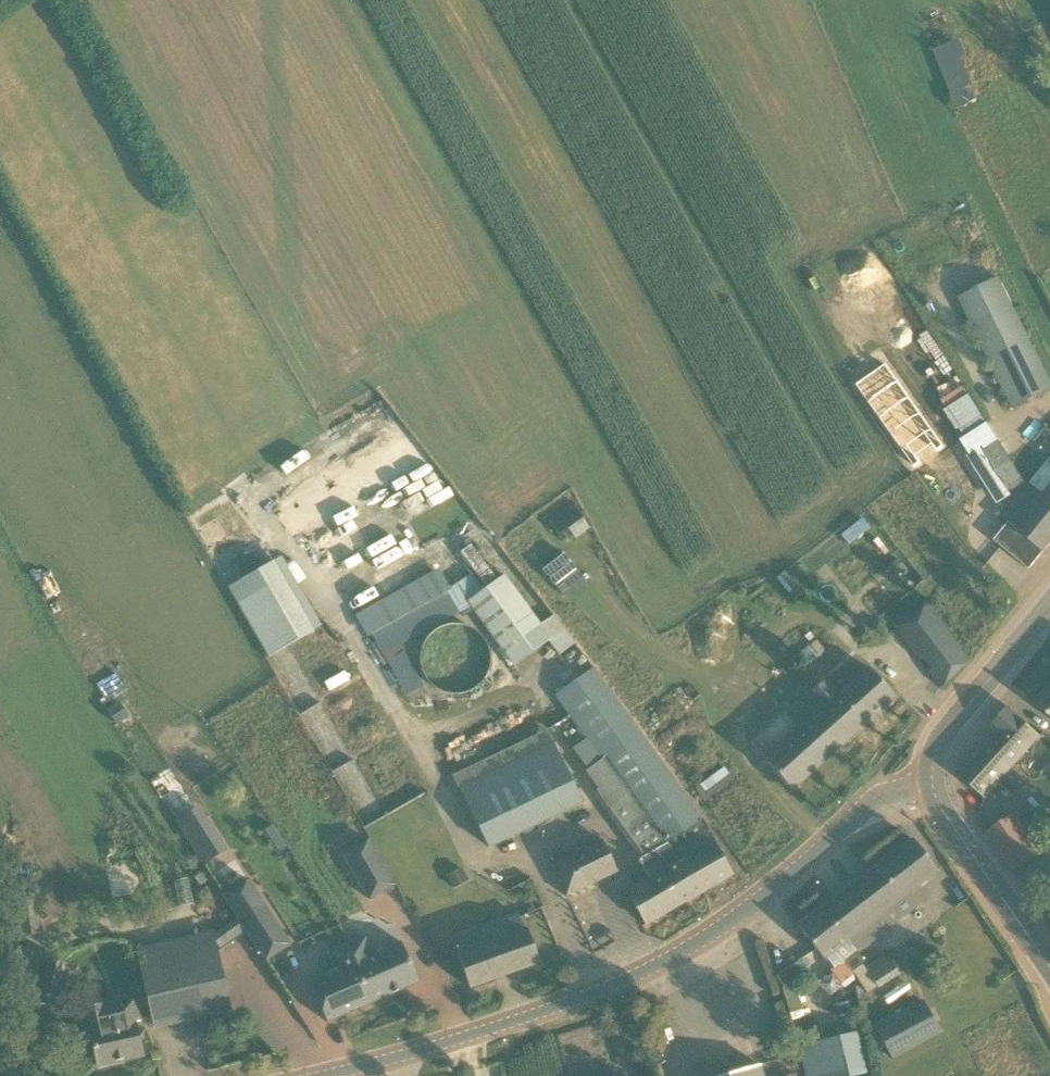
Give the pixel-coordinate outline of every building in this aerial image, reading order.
[(956,39),(931,49),(955,107),(974,100),(957,59),(964,56),(956,39)] [(1000,278),(958,299),(1013,410),(1049,389),(1049,378),(1000,278)] [(890,372),(860,394),(918,476),(948,455),(890,372)] [(997,439),(980,449),(1008,493),(1025,482),(997,439)] [(994,541),(1029,569),(1049,543),(1049,460),(1002,517),(1009,523),(994,541)] [(560,534),(582,518),(572,503),(549,519),(560,534)] [(859,516),(837,534),(844,542),(822,560),(849,593),(893,557),(859,516)] [(253,552),(235,557),(240,574),(257,569),(253,552)] [(890,565),(897,574),(903,569),(897,560),(890,565)] [(554,616),(541,625),(506,575),(467,603),(513,667),(549,641),(559,655),(573,644),(554,616)] [(927,671),(940,688),(968,660),(924,601),(891,627),(918,662),(921,659),(930,669),(927,671)] [(429,684),(432,686),(434,688),(437,690),(439,691),(442,692),(445,693),(448,694),(451,694),(454,694),(457,694),(460,694),(463,693),(466,692),(469,691),(471,690),(474,688),(476,686),(479,684),(481,682),(482,680),(484,677),(485,674),(487,672),(487,669),(488,666),(489,663),(489,660),(489,657),(488,654),(487,651),(487,648),(485,645),(484,642),(482,640),(481,637),(478,635),(476,633),(474,631),(471,630),(469,628),(466,627),(463,626),(460,626),(457,625),(454,625),(451,625),(448,626),(445,626),(442,627),(439,628),(437,630),(434,631),(432,633),(429,635),(427,637),(426,640),(424,642),(423,645),(421,648),(421,651),(420,654),(419,657),(419,660),(419,663),(420,666),(421,669),(421,672),(423,674),(424,677),(426,680),(427,682),(429,684)] [(821,707),(764,759),(792,790),(895,698),(880,681),(867,667),(842,690),(839,693),(826,677),(809,692),(821,707)] [(648,880),(627,892),(645,925),(732,875),(701,822),(702,820),(593,668),(555,696),(617,781),(610,787),(622,805),(611,812),(643,858),(638,861),(648,880)] [(1049,717),(1049,685),(1034,703),(1049,717)] [(106,709),(116,724),(128,716),(118,701),(110,707),(107,702),(103,704),(106,709)] [(960,776),(985,798),(999,783),(1012,794),(1024,780),(1013,770),(1042,737),(1009,708),(993,726),(1000,732),(960,776)] [(456,782),(487,848),(582,803),(550,737),(456,782)] [(988,832),(1014,871),(1044,850),(1018,812),(988,832)] [(286,848),(271,825),(264,830),(278,853),(286,848)] [(212,834),(192,847),(202,864),(223,851),(212,834)] [(843,961),(851,973),(865,963),(857,953),(917,905),(908,893),(937,871),(913,839),(798,927),(824,961),(848,942),(855,953),(843,961)] [(550,865),(565,897),(566,898),(617,873),(601,840),(550,865)] [(393,885),(367,841),(343,855),(368,900),(393,885)] [(448,875),(454,887),(468,881),(462,868),(448,875)] [(247,880),(223,895),(265,961),(289,945),(247,880)] [(457,954),(469,988),(539,963),(527,929),(523,930),(518,915),(455,938),(460,952),(457,954)] [(136,949),(154,1028),(229,1011),(211,931),(136,949)] [(365,936),(347,944),(372,1002),(418,982),(401,942),(373,954),(365,936)] [(372,1002),(347,944),(328,952),(336,971),(309,983),(326,1022),(372,1002)] [(865,969),(878,988),(900,974),(886,954),(865,969)] [(45,959),(35,1002),(55,1007),(66,964),(45,959)] [(781,988),(791,1022),(800,1020),(797,1010),(801,1009),(793,980),(804,973),(797,962),(775,976),(782,987),(781,988)] [(142,1021),(137,998),(82,1011),(87,1033),(90,1032),(92,1043),(89,1044),(87,1047),(86,1050),(86,1054),(89,1056),(92,1058),(95,1057),(97,1065),(142,1055),(135,1023),(142,1021)] [(875,1025),(892,1059),(940,1034),(923,1000),(875,1025)] [(722,1075),(763,1075),(759,1065),(722,1075)]
